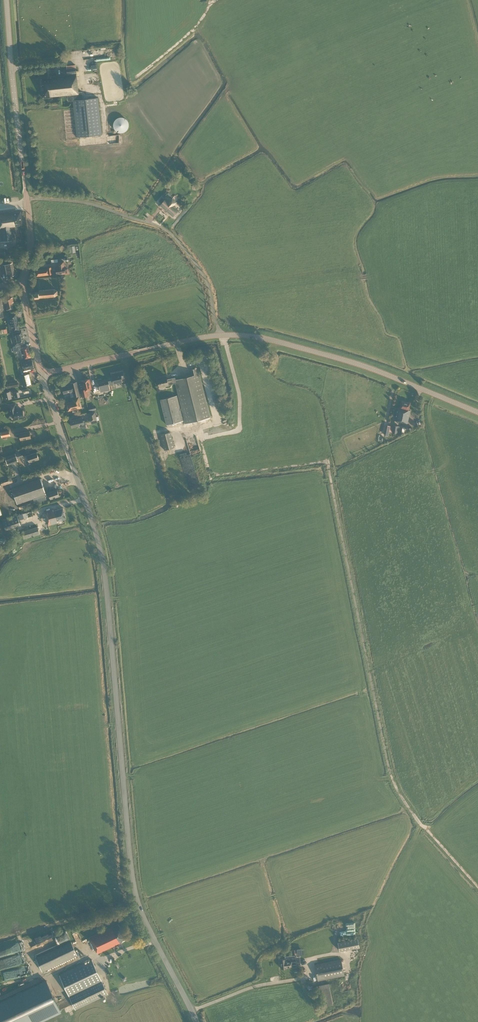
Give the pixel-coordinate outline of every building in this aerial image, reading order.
[(67,74),(76,73),(75,65),(66,66),(67,74)] [(56,77),(56,75),(56,72),(50,73),(51,75),(51,77),(51,78),(47,79),(47,78),(41,78),(42,85),(42,91),(43,91),(43,98),(49,98),(49,97),(50,97),(50,98),(70,96),(70,101),(73,101),(77,137),(101,135),(98,98),(83,99),(82,93),(78,93),(76,75),(56,77)] [(122,117),(121,117),(120,117),(119,117),(118,118),(117,118),(116,119),(115,119),(115,120),(114,121),(114,122),(113,123),(113,124),(113,125),(113,126),(113,127),(114,128),(114,129),(115,130),(116,131),(117,132),(118,132),(119,132),(120,133),(121,133),(122,133),(123,132),(124,132),(125,132),(126,131),(126,130),(127,130),(127,129),(128,129),(128,128),(128,127),(129,126),(129,125),(129,124),(128,123),(128,122),(128,121),(127,120),(126,119),(125,118),(124,118),(123,117),(122,117)] [(173,205),(176,202),(172,198),(168,202),(165,199),(160,205),(173,216),(174,216),(176,217),(179,213),(177,212),(178,211),(175,208),(176,207),(173,205)] [(14,211),(0,213),(0,229),(2,241),(14,240),(13,233),(11,233),(11,231),(15,230),(16,232),(19,232),(18,226),(22,225),(21,211),(14,212),(14,211)] [(6,277),(15,275),(11,260),(7,261),(8,264),(3,265),(6,277)] [(65,267),(64,262),(58,262),(59,267),(56,268),(57,270),(56,270),(56,269),(53,270),(53,276),(56,275),(56,274),(62,274),(68,273),(68,268),(65,269),(65,267)] [(37,276),(52,274),(51,267),(48,267),(48,269),(36,270),(37,276)] [(7,310),(13,309),(12,303),(13,302),(12,298),(4,299),(7,310)] [(15,314),(14,312),(9,313),(9,314),(6,314),(10,331),(19,330),(16,314),(15,314)] [(15,345),(25,343),(22,330),(12,333),(15,345)] [(21,347),(21,344),(13,346),(14,352),(20,350),(22,359),(30,357),(28,346),(21,347)] [(27,361),(27,360),(21,361),(24,372),(30,370),(30,369),(34,368),(32,360),(27,361)] [(210,417),(200,376),(198,368),(191,369),(193,375),(175,379),(175,377),(167,379),(166,376),(157,378),(159,387),(168,385),(168,384),(175,383),(181,408),(180,408),(177,395),(160,399),(166,424),(183,420),(180,410),(181,409),(185,423),(210,417)] [(118,375),(115,376),(112,377),(113,380),(108,381),(109,385),(114,384),(114,383),(119,382),(119,383),(122,382),(121,381),(122,381),(121,376),(121,375),(123,374),(122,371),(117,372),(118,375)] [(20,376),(23,386),(31,384),(29,374),(20,376)] [(82,397),(89,396),(87,390),(92,389),(89,379),(81,381),(83,389),(80,390),(82,397)] [(100,390),(110,387),(109,385),(108,381),(108,380),(98,383),(100,390)] [(77,384),(77,382),(71,383),(71,385),(62,387),(64,393),(73,391),(74,396),(81,394),(78,384),(77,384)] [(68,410),(81,407),(79,396),(72,398),(73,401),(66,403),(68,410)] [(408,410),(410,403),(401,401),(400,408),(398,408),(395,421),(407,423),(410,410),(408,410)] [(17,411),(15,404),(8,405),(10,414),(12,414),(14,420),(20,418),(24,417),(23,410),(17,411)] [(83,421),(83,419),(81,418),(71,421),(72,427),(80,425),(80,427),(86,427),(84,421),(83,421)] [(31,438),(29,431),(19,433),(15,434),(16,437),(20,436),(21,440),(31,438)] [(164,450),(174,447),(170,432),(160,434),(164,450)] [(29,462),(39,459),(36,452),(27,456),(29,462)] [(8,465),(18,461),(15,453),(5,457),(8,465)] [(46,493),(40,478),(12,488),(17,504),(33,498),(35,503),(46,499),(45,496),(49,495),(50,499),(59,496),(57,490),(48,493),(46,493)] [(66,518),(63,508),(53,510),(53,509),(44,512),(48,525),(58,522),(57,521),(66,518)] [(19,519),(33,515),(32,511),(18,515),(19,519)] [(5,530),(20,525),(17,515),(2,520),(5,530)] [(23,538),(39,534),(37,526),(21,531),(23,538)] [(119,945),(119,943),(120,943),(120,942),(121,941),(125,939),(118,924),(89,937),(95,949),(97,953),(116,945),(117,946),(119,945)] [(48,948),(35,953),(36,956),(56,948),(55,944),(70,938),(67,930),(45,939),(48,948)] [(339,951),(359,947),(358,938),(337,942),(339,951)] [(42,971),(77,955),(71,942),(36,958),(42,971)] [(15,952),(13,943),(0,947),(0,956),(15,952)] [(296,960),(295,959),(295,956),(285,956),(285,958),(280,959),(281,968),(287,968),(287,967),(292,967),(292,966),(296,966),(296,960)] [(75,1008),(107,993),(92,959),(59,975),(75,1008)] [(318,980),(344,975),(341,960),(314,965),(318,980)] [(60,1011),(46,981),(0,1003),(0,1021),(37,1021),(60,1011)]
